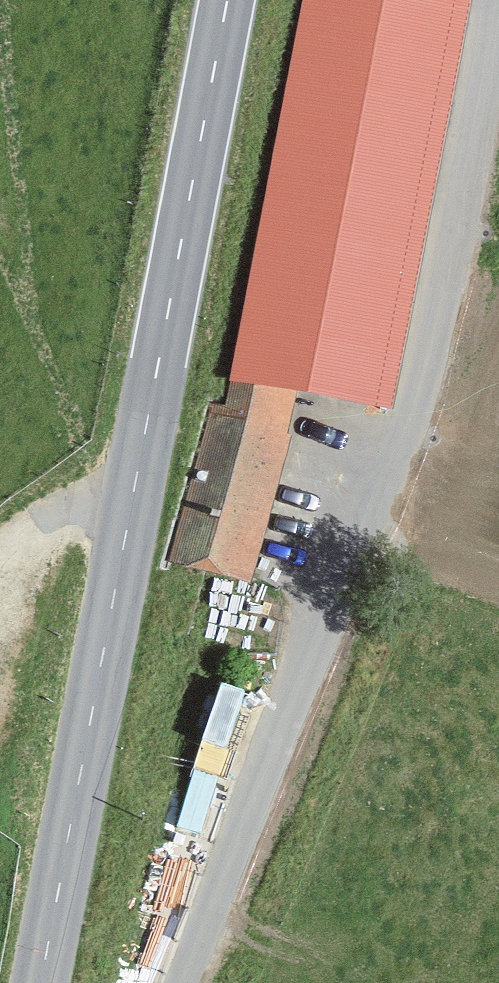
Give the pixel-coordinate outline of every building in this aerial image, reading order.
[(419,0),(307,0),(228,410),(215,403),(170,561),(256,591),(301,404),(398,417),(473,9),(419,0)]
